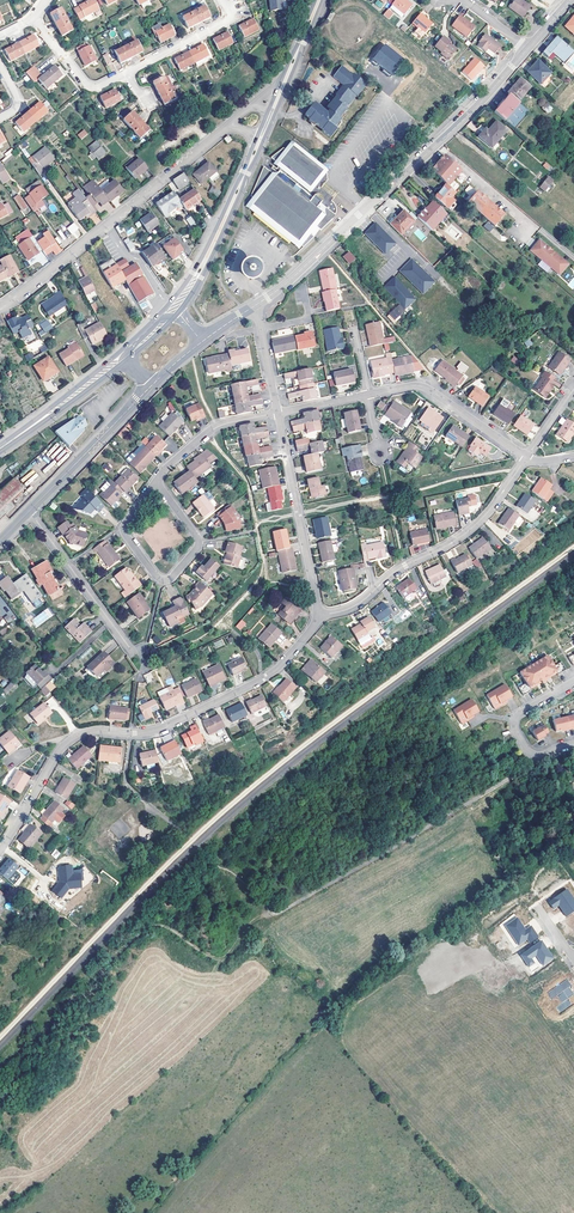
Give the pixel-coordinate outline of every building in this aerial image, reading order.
[(79,20),(99,9),(95,0),(91,0),(73,9),(76,15),(79,20)] [(282,9),(280,0),(269,0),(270,10),(282,9)] [(381,8),(384,4),(378,0),(377,0),(374,4),(381,8)] [(393,5),(406,16),(414,7),(406,0),(397,0),(393,5)] [(517,14),(524,20),(532,8),(522,0),(517,0),(511,7),(518,13),(517,14)] [(194,12),(199,23),(211,18),(205,6),(194,12)] [(56,26),(67,20),(61,9),(50,15),(56,26)] [(394,13),(389,9),(384,15),(389,19),(394,13)] [(88,16),(91,20),(103,14),(100,10),(88,16)] [(188,29),(199,23),(194,12),(183,18),(188,29)] [(421,15),(413,24),(419,29),(416,33),(422,38),(433,26),(421,15)] [(462,16),(454,25),(469,38),(477,28),(462,16)] [(565,26),(573,34),(573,16),(565,26)] [(239,27),(245,37),(261,29),(255,18),(239,27)] [(67,20),(56,26),(62,37),(73,31),(67,20)] [(155,32),(161,43),(175,35),(170,24),(155,32)] [(214,40),(219,50),(234,43),(228,32),(214,40)] [(19,44),(25,55),(39,47),(33,36),(19,44)] [(451,42),(444,36),(436,45),(442,51),(442,52),(449,58),(458,49),(453,45),(452,45),(450,43),(451,42)] [(486,36),(479,43),(481,45),(478,47),(491,59),(500,49),(486,36)] [(559,61),(561,58),(566,63),(573,54),(573,52),(557,37),(542,54),(550,61),(554,56),(559,61)] [(126,47),(132,57),(143,52),(140,46),(137,41),(129,45),(126,47)] [(79,52),(88,47),(85,42),(76,47),(79,52)] [(11,62),(25,55),(19,44),(5,51),(11,62)] [(189,52),(195,63),(209,56),(204,45),(189,52)] [(88,47),(79,52),(86,66),(97,61),(90,46),(88,47)] [(121,63),(132,57),(126,47),(115,52),(121,63)] [(386,47),(372,63),(378,68),(379,66),(384,70),(383,72),(391,78),(404,62),(386,47)] [(181,70),(195,63),(189,52),(175,59),(181,70)] [(114,70),(120,68),(118,60),(111,62),(108,53),(103,54),(109,72),(114,70)] [(538,61),(528,72),(541,84),(551,73),(538,61)] [(472,64),(460,78),(469,85),(481,71),(472,64)] [(26,73),(35,84),(39,80),(50,94),(58,88),(55,83),(63,76),(55,67),(42,77),(34,67),(32,68),(26,73)] [(348,111),(345,108),(343,107),(347,102),(354,94),(359,98),(367,87),(367,84),(356,75),(353,75),(345,68),(340,74),(339,73),(335,78),(344,86),(337,95),(337,97),(328,109),(330,111),(328,113),(316,104),(306,115),(311,119),(310,120),(317,126),(318,124),(324,130),(323,131),(331,138),(332,137),(338,130),(336,128),(343,121),(341,119),(348,111)] [(154,83),(159,94),(170,88),(173,86),(171,81),(167,82),(164,77),(154,83)] [(510,94),(495,112),(514,129),(529,111),(518,102),(531,86),(522,78),(516,86),(508,93),(510,94)] [(170,88),(159,94),(165,105),(172,101),(172,103),(180,99),(175,90),(172,92),(170,88)] [(115,90),(100,97),(106,108),(121,101),(115,90)] [(99,102),(96,104),(102,112),(105,109),(99,102)] [(542,108),(548,114),(553,108),(547,102),(542,108)] [(28,113),(36,122),(48,112),(41,103),(28,113)] [(133,129),(142,121),(134,112),(124,120),(133,129)] [(24,133),(28,130),(36,122),(28,113),(16,123),(18,125),(14,128),(22,138),(25,135),(24,133)] [(142,121),(133,129),(141,138),(150,130),(142,121)] [(495,141),(497,143),(508,130),(497,121),(487,133),(484,131),(479,136),(490,146),(495,141)] [(84,129),(77,135),(81,140),(88,134),(84,129)] [(89,149),(98,160),(106,153),(97,142),(89,149)] [(332,202),(334,199),(324,191),(321,189),(326,183),(327,181),(328,175),(326,174),(328,172),(292,142),(286,150),(284,148),(272,158),(276,162),(274,164),(278,167),(277,169),(274,166),(272,168),(268,165),(266,168),(264,167),(252,196),(253,198),(247,206),(255,213),(290,242),(298,249),(301,246),(303,248),(314,237),(310,234),(316,227),(320,231),(329,220),(331,222),(335,218),(336,216),(336,212),(336,209),(335,205),(332,202)] [(25,148),(22,150),(27,158),(30,156),(25,148)] [(37,163),(32,166),(39,175),(44,171),(42,169),(55,159),(46,148),(33,158),(35,160),(37,163)] [(11,154),(2,162),(5,166),(14,158),(11,154)] [(457,174),(461,170),(445,156),(439,163),(439,164),(438,165),(437,164),(431,171),(447,185),(451,182),(452,183),(456,178),(461,183),(468,177),(462,172),(459,175),(457,174)] [(135,180),(148,169),(140,159),(127,170),(135,180)] [(200,169),(198,171),(193,175),(201,185),(209,178),(211,181),(217,176),(215,173),(216,172),(208,162),(208,163),(200,169)] [(4,171),(0,174),(0,180),(3,185),(11,179),(4,171)] [(181,190),(190,183),(184,174),(174,182),(181,190)] [(548,177),(540,187),(545,191),(553,182),(548,177)] [(102,206),(109,200),(102,191),(93,181),(89,185),(91,187),(86,191),(90,196),(86,199),(91,206),(94,203),(98,200),(100,203),(102,206)] [(109,200),(110,202),(124,191),(115,181),(102,191),(109,200)] [(32,193),(30,195),(25,199),(32,209),(38,210),(45,205),(42,200),(48,196),(38,182),(29,189),(32,193)] [(321,189),(334,199),(338,193),(326,183),(321,189)] [(449,186),(447,185),(435,198),(446,209),(455,200),(452,197),(456,193),(449,186)] [(489,202),(469,185),(464,191),(472,198),(471,199),(472,201),(469,205),(476,211),(492,225),(496,221),(497,222),(504,215),(493,205),(491,205),(490,204),(489,203),(489,202)] [(217,197),(221,192),(212,186),(209,191),(217,197)] [(95,211),(91,206),(86,199),(79,190),(73,194),(77,199),(68,205),(79,221),(86,215),(84,213),(88,211),(89,212),(91,214),(95,211)] [(201,200),(197,194),(195,190),(180,202),(183,206),(189,214),(200,206),(198,203),(201,200)] [(179,209),(183,206),(180,202),(174,192),(166,197),(167,198),(165,200),(164,199),(156,204),(166,218),(170,215),(169,214),(178,208),(179,209)] [(16,198),(24,210),(28,207),(20,195),(16,198)] [(432,231),(439,223),(447,215),(432,202),(426,209),(425,209),(417,217),(432,231)] [(12,213),(9,206),(4,208),(2,204),(0,205),(0,219),(12,213)] [(28,207),(24,210),(28,216),(32,213),(28,207)] [(403,212),(390,225),(401,236),(414,222),(403,212)] [(289,244),(290,242),(255,213),(254,215),(289,244)] [(141,221),(148,232),(159,225),(151,214),(141,221)] [(447,215),(439,223),(441,225),(449,217),(447,215)] [(459,222),(463,226),(468,221),(464,217),(459,222)] [(329,220),(320,231),(321,232),(331,222),(329,220)] [(66,229),(71,235),(78,229),(73,224),(66,229)] [(384,232),(376,224),(366,234),(386,255),(397,244),(384,232)] [(310,234),(314,237),(320,231),(316,227),(310,234)] [(414,232),(421,241),(426,237),(418,228),(414,232)] [(56,255),(62,251),(48,231),(36,240),(43,251),(46,255),(53,250),(56,255)] [(29,261),(43,251),(36,240),(33,237),(19,246),(29,261)] [(174,238),(163,247),(173,260),(179,255),(179,253),(183,250),(174,238)] [(124,241),(130,251),(135,248),(129,239),(124,241)] [(541,241),(532,251),(560,275),(569,264),(554,252),(552,252),(547,248),(547,245),(541,241)] [(143,253),(152,267),(166,257),(156,244),(143,253)] [(355,260),(350,253),(344,258),(349,265),(355,260)] [(1,261),(4,267),(0,270),(0,282),(9,277),(10,277),(19,272),(10,256),(7,258),(1,261)] [(116,264),(126,280),(139,302),(149,296),(150,293),(151,290),(135,264),(129,267),(124,259),(116,264)] [(112,288),(126,280),(116,264),(114,260),(101,268),(112,288)] [(423,270),(412,260),(401,271),(424,294),(436,282),(423,270)] [(248,266),(247,266),(245,268),(244,270),(244,271),(244,274),(244,276),(246,277),(248,278),(250,278),(253,278),(254,276),(255,275),(256,273),(256,270),(255,268),(253,267),(251,266),(250,266),(248,266)] [(331,269),(320,271),(323,288),(321,288),(322,293),(334,290),(335,290),(331,269)] [(86,278),(84,279),(85,281),(79,284),(86,296),(96,290),(88,277),(86,278)] [(415,300),(395,278),(390,282),(391,283),(390,284),(389,285),(388,284),(384,288),(404,310),(415,300)] [(337,309),(334,290),(322,293),(324,302),(323,302),(324,312),(337,309)] [(67,305),(61,292),(42,305),(50,316),(67,305)] [(399,317),(404,313),(400,307),(388,317),(394,324),(400,318),(399,317)] [(26,323),(31,320),(28,316),(17,321),(15,317),(7,321),(14,334),(19,332),(22,338),(32,334),(26,323)] [(39,327),(42,331),(51,325),(48,321),(39,327)] [(101,322),(90,329),(91,330),(87,333),(86,332),(81,324),(78,325),(85,340),(88,338),(93,345),(108,336),(101,322)] [(387,343),(386,338),(382,339),(379,322),(366,325),(370,347),(384,344),(387,343)] [(38,333),(40,336),(53,328),(51,325),(42,331),(38,333)] [(328,351),(342,348),(340,341),(342,340),(341,338),(340,338),(338,327),(323,329),(328,351)] [(305,336),(295,338),(297,348),(320,344),(317,331),(304,333),(305,336)] [(274,353),(297,348),(295,338),(294,335),(281,338),(281,341),(272,343),(274,353)] [(76,362),(84,357),(77,346),(69,351),(70,353),(60,359),(67,370),(77,364),(76,362)] [(229,355),(232,366),(250,362),(248,350),(237,352),(235,353),(235,351),(234,350),(229,352),(229,355)] [(557,375),(563,367),(565,364),(566,365),(569,359),(558,351),(547,368),(557,375)] [(393,373),(391,362),(389,353),(385,354),(386,358),(370,362),(373,377),(381,375),(381,377),(383,377),(383,375),(393,373)] [(233,371),(232,366),(229,355),(206,359),(209,373),(227,369),(227,371),(233,371)] [(49,358),(36,366),(44,380),(58,372),(49,358)] [(393,373),(394,376),(412,372),(409,358),(391,362),(393,373)] [(459,380),(461,382),(464,379),(461,377),(462,375),(441,360),(434,370),(445,378),(444,379),(454,386),(456,383),(459,380)] [(463,374),(469,366),(461,361),(456,368),(463,374)] [(299,381),(312,378),(310,368),(301,370),(284,374),(285,379),(297,376),(299,381)] [(352,370),(333,374),(336,385),(354,382),(352,370)] [(552,377),(544,371),(540,376),(542,376),(533,390),(543,397),(552,384),(549,382),(552,377)] [(299,386),(313,383),(312,378),(299,381),(299,386)] [(234,394),(246,392),(245,386),(259,384),(258,379),(235,384),(232,385),(234,394)] [(474,386),(468,396),(481,405),(487,395),(474,386)] [(303,401),(316,398),(314,388),(301,391),(288,394),(289,399),(301,396),(303,401)] [(236,404),(262,399),(261,394),(247,397),(246,392),(234,394),(236,404)] [(502,398),(499,403),(505,407),(508,402),(502,398)] [(263,404),(262,399),(236,404),(238,414),(250,412),(249,407),(263,404)] [(509,400),(508,402),(505,407),(511,411),(515,405),(509,400)] [(166,406),(172,411),(175,407),(169,402),(166,406)] [(392,402),(389,407),(385,412),(384,414),(393,420),(392,421),(394,422),(395,421),(401,426),(409,414),(392,402)] [(499,403),(493,411),(500,416),(499,417),(508,423),(514,413),(511,411),(505,407),(499,403)] [(201,420),(206,418),(200,405),(186,412),(191,423),(196,421),(200,418),(201,420)] [(437,416),(438,414),(427,406),(425,408),(437,416)] [(345,418),(347,427),(348,433),(360,430),(355,407),(344,409),(345,418)] [(437,416),(425,408),(418,418),(434,429),(442,417),(438,414),(437,416)] [(292,426),(317,421),(315,411),(303,413),(304,418),(291,420),(292,426)] [(177,429),(178,430),(184,424),(174,414),(160,428),(170,438),(175,433),(174,432),(177,429)] [(524,418),(520,415),(513,425),(526,433),(532,423),(524,418)] [(55,433),(63,443),(67,440),(71,445),(84,431),(82,429),(85,426),(79,419),(75,421),(74,419),(55,433)] [(320,431),(317,421),(292,426),(293,431),(306,428),(307,433),(320,431)] [(571,422),(560,438),(570,445),(573,439),(573,424),(571,422)] [(242,436),(268,431),(267,426),(253,429),(252,424),(240,426),(242,436)] [(117,434),(122,438),(129,431),(125,427),(117,434)] [(459,432),(451,427),(445,435),(462,447),(469,436),(461,430),(459,432)] [(245,446),(257,443),(256,438),(269,436),(268,431),(242,436),(245,446)] [(159,453),(162,450),(166,445),(157,436),(146,447),(156,456),(157,457),(159,455),(159,453)] [(421,436),(417,441),(423,445),(426,440),(421,436)] [(472,447),(469,451),(476,455),(479,451),(485,455),(490,448),(475,437),(470,445),(472,447)] [(321,441),(309,443),(296,446),(297,451),(310,448),(311,454),(317,453),(323,452),(321,441)] [(418,447),(409,441),(405,446),(408,448),(404,452),(403,451),(396,462),(403,467),(407,462),(414,467),(422,457),(415,452),(418,447)] [(248,456),(272,451),(271,446),(258,448),(257,443),(245,446),(247,456),(248,456)] [(362,469),(360,456),(359,450),(360,450),(359,444),(345,447),(350,471),(362,469)] [(145,467),(156,456),(146,447),(137,457),(130,464),(140,474),(145,467)] [(194,459),(196,462),(209,452),(207,450),(194,459)] [(250,466),(261,464),(260,459),(274,456),(272,451),(248,456),(250,466)] [(191,472),(195,478),(212,467),(210,464),(217,459),(209,452),(196,462),(188,468),(191,472)] [(126,461),(130,464),(137,457),(133,453),(126,461)] [(306,462),(308,472),(320,469),(317,453),(311,454),(303,456),(305,462),(306,462)] [(268,486),(279,484),(275,465),(260,469),(263,487),(268,486)] [(130,471),(116,485),(120,489),(122,490),(126,494),(132,488),(131,487),(134,484),(135,485),(139,480),(130,471)] [(195,478),(191,472),(183,477),(184,479),(175,485),(182,494),(198,482),(195,478)] [(312,487),(314,496),(326,493),(324,484),(320,485),(318,476),(307,478),(309,487),(312,487)] [(541,498),(548,488),(551,484),(541,477),(531,491),(541,498)] [(11,503),(24,490),(14,479),(0,492),(0,508),(2,511),(11,503)] [(117,492),(120,489),(116,485),(112,481),(109,485),(107,483),(100,490),(103,492),(100,496),(112,508),(115,504),(118,504),(120,502),(119,501),(122,497),(119,494),(117,492)] [(267,511),(281,508),(280,500),(283,499),(280,484),(279,484),(268,486),(271,502),(265,503),(267,511)] [(541,498),(546,501),(552,492),(548,488),(541,498)] [(79,511),(91,515),(92,510),(95,508),(97,510),(99,513),(105,507),(88,490),(82,496),(85,499),(83,501),(79,511)] [(205,494),(210,501),(215,498),(210,491),(205,494)] [(534,500),(523,493),(515,505),(525,513),(534,500)] [(205,494),(194,502),(205,518),(216,510),(210,501),(205,494)] [(455,500),(459,514),(467,512),(466,505),(476,503),(474,494),(467,495),(467,497),(455,500)] [(75,509),(79,511),(83,501),(75,509)] [(0,508),(0,522),(15,507),(11,503),(2,511),(0,508)] [(219,513),(221,515),(233,507),(231,504),(219,513)] [(233,507),(221,515),(225,522),(227,531),(240,528),(239,521),(240,521),(239,516),(233,507)] [(518,514),(508,507),(497,522),(507,529),(518,514)] [(444,524),(444,526),(455,524),(452,511),(433,515),(436,526),(444,524)] [(327,516),(314,519),(318,537),(331,534),(327,516)] [(514,523),(519,527),(524,520),(519,517),(514,523)] [(73,544),(72,545),(84,548),(88,535),(80,533),(75,526),(71,528),(68,524),(60,530),(65,537),(66,537),(69,541),(70,540),(73,544)] [(426,528),(410,532),(413,544),(429,540),(426,528)] [(279,551),(290,549),(286,530),(273,532),(277,551),(279,551)] [(481,536),(474,541),(474,544),(469,548),(475,557),(489,547),(481,536)] [(332,539),(318,541),(322,561),(335,558),(332,539)] [(379,553),(379,556),(385,555),(382,540),(366,544),(365,541),(360,542),(363,558),(368,557),(368,556),(377,554),(379,553)] [(228,557),(226,557),(226,559),(224,558),(224,561),(225,562),(224,563),(237,568),(241,556),(239,555),(242,547),(228,542),(225,552),(228,552),(229,553),(228,557)] [(122,561),(118,555),(116,557),(108,547),(106,543),(95,550),(98,555),(100,554),(108,565),(109,564),(112,568),(122,561)] [(116,557),(118,555),(110,545),(108,547),(116,557)] [(290,549),(279,551),(283,572),(297,570),(292,548),(290,549)] [(472,563),(465,553),(456,560),(455,559),(451,562),(459,573),(472,563)] [(476,558),(472,562),(477,568),(481,565),(476,558)] [(220,566),(212,559),(205,567),(202,565),(197,571),(208,580),(220,566)] [(58,589),(53,579),(50,581),(46,574),(52,571),(47,562),(33,569),(38,579),(37,580),(40,585),(43,584),(49,595),(54,592),(57,598),(65,594),(61,587),(58,589)] [(432,568),(426,571),(430,580),(445,573),(440,563),(432,567),(432,568)] [(343,590),(355,587),(352,572),(354,571),(354,567),(339,570),(343,590)] [(126,592),(125,593),(128,598),(143,588),(139,583),(138,584),(135,579),(134,580),(131,576),(127,571),(116,579),(126,592)] [(43,595),(27,574),(13,584),(6,590),(13,599),(23,592),(31,603),(43,595)] [(6,590),(13,584),(7,576),(0,581),(0,585),(4,591),(6,590)] [(410,577),(396,587),(403,597),(417,587),(410,577)] [(209,596),(209,597),(213,593),(199,581),(196,585),(197,587),(193,591),(194,592),(191,595),(190,594),(186,596),(189,602),(191,601),(194,606),(200,603),(201,605),(209,596)] [(134,607),(131,609),(139,620),(150,612),(143,602),(145,601),(140,595),(131,602),(134,607)] [(177,620),(190,614),(181,596),(172,601),(175,606),(163,613),(170,626),(179,622),(177,620)] [(201,605),(201,606),(204,608),(212,599),(209,597),(209,596),(201,605)] [(284,604),(282,602),(275,611),(291,624),(295,620),(297,621),(300,617),(298,614),(302,610),(289,599),(284,604)] [(371,609),(378,620),(390,611),(383,601),(371,609)] [(48,608),(31,620),(36,628),(53,615),(48,608)] [(361,621),(356,624),(352,627),(357,637),(367,631),(366,630),(374,624),(369,614),(360,619),(361,621)] [(11,626),(15,623),(9,615),(5,618),(11,626)] [(73,618),(65,627),(81,643),(92,631),(84,623),(81,626),(79,624),(73,618)] [(247,624),(242,620),(236,627),(241,631),(247,624)] [(259,639),(268,647),(281,633),(272,624),(259,639)] [(0,631),(0,632),(3,636),(8,631),(5,627),(0,631)] [(342,644),(331,635),(321,647),(331,656),(342,644)] [(216,648),(224,645),(222,639),(214,642),(216,648)] [(115,664),(104,652),(86,668),(94,678),(105,669),(107,671),(115,664)] [(519,687),(521,690),(524,695),(528,692),(532,690),(531,689),(530,687),(541,680),(542,682),(543,684),(547,681),(546,679),(545,678),(556,672),(557,673),(558,675),(566,670),(563,665),(562,662),(554,666),(548,656),(536,662),(520,672),(526,682),(519,687)] [(237,671),(241,669),(246,667),(241,658),(227,665),(233,676),(238,673),(237,671)] [(309,664),(304,670),(316,681),(325,670),(311,658),(308,663),(309,664)] [(26,673),(37,685),(48,675),(45,671),(42,673),(35,665),(26,673)] [(215,682),(216,684),(225,679),(218,665),(203,672),(209,685),(215,682)] [(150,672),(143,675),(147,683),(154,680),(150,672)] [(318,683),(322,685),(327,677),(324,674),(318,683)] [(48,675),(37,685),(38,686),(49,676),(48,675)] [(282,702),(286,697),(296,687),(287,678),(278,687),(279,688),(273,694),(282,702)] [(191,693),(192,695),(202,690),(196,679),(181,686),(186,696),(191,693)] [(530,687),(531,689),(542,682),(541,680),(530,687)] [(3,691),(8,695),(16,686),(11,681),(3,691)] [(45,686),(50,692),(55,688),(50,682),(45,686)] [(512,696),(505,684),(487,695),(494,707),(506,700),(512,696)] [(46,696),(50,692),(45,686),(41,691),(46,696)] [(175,705),(184,701),(178,688),(174,691),(171,686),(157,694),(165,709),(174,704),(175,705)] [(252,713),(266,706),(261,695),(251,701),(251,699),(246,702),(251,713),(252,713)] [(461,722),(473,715),(479,711),(472,699),(454,710),(461,722)] [(159,708),(155,700),(140,707),(146,720),(153,716),(151,713),(159,708)] [(506,700),(494,707),(495,709),(507,702),(506,700)] [(174,704),(165,709),(166,711),(175,706),(176,708),(185,703),(184,701),(175,705),(174,704)] [(232,722),(247,714),(241,702),(226,710),(232,722)] [(44,704),(31,714),(39,723),(52,713),(44,704)] [(110,706),(108,719),(125,721),(126,719),(128,719),(129,708),(110,706)] [(266,706),(252,713),(258,716),(268,711),(266,706)] [(208,734),(224,726),(219,715),(202,723),(208,734)] [(473,715),(461,722),(462,724),(474,717),(473,715)] [(571,728),(573,728),(573,716),(567,717),(565,718),(553,720),(556,732),(561,730),(569,729),(571,728)] [(197,744),(203,741),(195,725),(190,727),(192,731),(182,736),(188,747),(196,743),(197,744)] [(549,733),(545,726),(541,728),(540,727),(533,732),(538,741),(546,736),(545,735),(549,733)] [(0,739),(0,745),(8,754),(20,745),(9,732),(0,739)] [(167,761),(181,753),(173,735),(163,740),(165,745),(160,748),(167,761)] [(120,762),(122,750),(111,748),(112,746),(100,745),(98,760),(108,761),(120,762)] [(69,760),(77,769),(92,755),(84,746),(69,760)] [(142,766),(147,765),(155,763),(158,762),(156,750),(139,754),(142,766)] [(29,778),(18,771),(9,786),(20,793),(29,778)] [(57,793),(66,799),(75,784),(65,778),(60,786),(61,787),(57,793)] [(7,808),(6,807),(7,805),(9,806),(11,801),(0,794),(0,817),(1,818),(7,808)] [(72,809),(75,805),(67,800),(64,804),(72,809)] [(42,814),(44,815),(53,824),(55,826),(59,821),(55,818),(60,813),(63,809),(54,801),(42,814)] [(55,818),(59,821),(64,816),(60,813),(55,818)] [(53,824),(44,815),(40,820),(49,828),(53,824)] [(29,849),(41,836),(31,827),(24,834),(25,835),(20,841),(29,849)] [(60,854),(56,851),(52,856),(56,860),(60,854)] [(9,860),(0,870),(0,874),(14,886),(21,878),(20,875),(16,871),(18,868),(9,860)] [(73,875),(72,866),(60,868),(59,869),(60,875),(61,875),(61,881),(53,892),(62,898),(68,890),(77,885),(82,885),(82,881),(81,874),(75,874),(73,875)] [(75,871),(75,874),(81,874),(82,881),(90,886),(97,880),(85,866),(80,870),(75,871)] [(573,911),(573,901),(565,889),(548,901),(553,909),(558,905),(559,905),(563,910),(562,911),(566,916),(573,911)] [(565,923),(568,928),(571,926),(573,928),(573,927),(573,916),(565,923)] [(529,943),(538,937),(530,926),(524,930),(523,931),(521,928),(522,927),(516,918),(504,926),(518,945),(526,939),(529,943)] [(540,941),(520,955),(528,966),(533,963),(530,958),(533,956),(540,966),(552,958),(545,947),(543,948),(542,946),(543,945),(540,941)] [(573,1002),(573,995),(572,991),(569,987),(571,985),(567,979),(547,993),(551,999),(556,996),(561,1003),(555,1007),(559,1013),(573,1002)]
